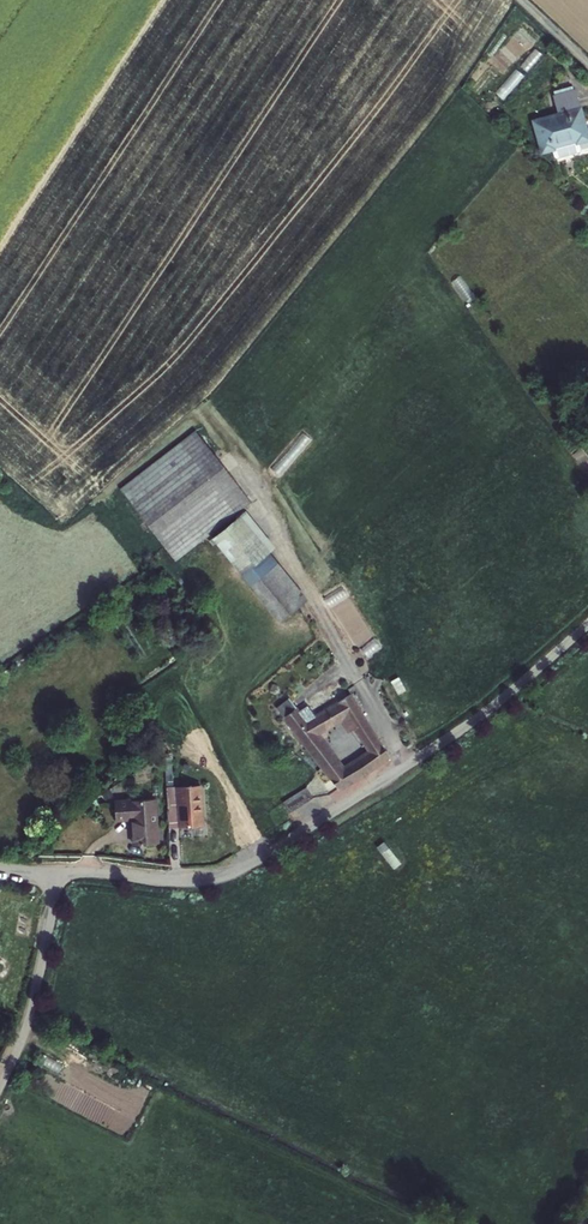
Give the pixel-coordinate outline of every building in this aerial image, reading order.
[(507,98),(524,75),(517,70),(500,92),(507,98)] [(568,92),(546,99),(552,116),(527,124),(537,158),(549,154),(548,150),(570,143),(572,147),(584,143),(568,92)] [(251,503),(198,429),(119,487),(173,561),(251,503)] [(328,430),(318,446),(326,451),(335,435),(328,430)] [(271,547),(244,512),(211,538),(277,623),(305,602),(266,552),(271,547)] [(389,757),(337,686),(325,695),(332,707),(313,719),(308,712),(301,716),(289,700),(276,709),(339,790),(389,757)] [(283,800),(290,811),(314,796),(308,785),(283,800)] [(198,787),(174,788),(174,808),(164,808),(165,830),(200,828),(198,787)] [(157,798),(115,800),(116,821),(131,820),(133,846),(160,844),(157,798)]
